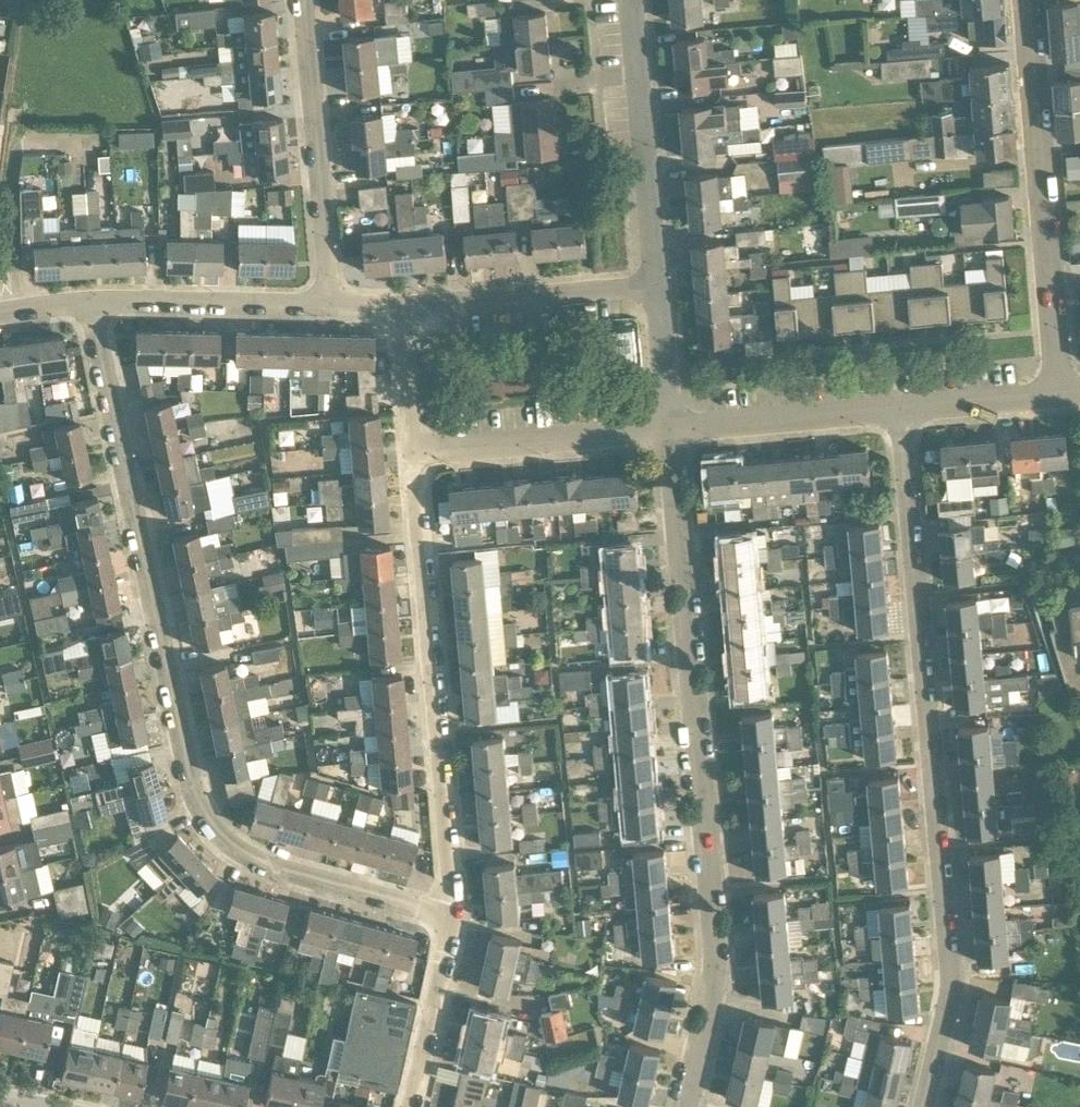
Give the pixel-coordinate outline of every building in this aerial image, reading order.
[(343,17),(374,14),(372,0),(342,0),(343,17)] [(410,23),(408,0),(401,0),(384,2),(386,24),(410,23)] [(704,20),(702,0),(671,0),(673,23),(704,20)] [(918,14),(926,14),(1003,7),(1003,0),(917,0),(918,14)] [(1079,29),(1079,0),(1060,0),(1061,2),(1049,3),(1051,31),(1079,29)] [(468,17),(495,14),(494,1),(467,3),(468,17)] [(17,5),(8,4),(6,15),(16,16),(17,5)] [(1003,7),(926,14),(927,29),(939,28),(969,26),(970,41),(1005,38),(1003,7)] [(200,10),(191,11),(175,13),(176,30),(215,26),(214,9),(200,10)] [(233,45),(275,40),(272,12),(241,15),(242,32),(215,34),(216,40),(204,41),(205,47),(218,46),(233,45)] [(514,15),(500,17),(502,43),(547,39),(545,12),(514,14),(514,15)] [(442,21),(430,22),(431,34),(443,33),(442,21)] [(783,25),(784,39),(797,38),(796,23),(783,25)] [(1079,68),(1079,29),(1051,31),(1053,58),(1065,57),(1066,69),(1079,68)] [(379,64),(399,62),(397,34),(345,38),(348,67),(379,64)] [(676,66),(735,61),(734,48),(714,50),(713,38),(674,41),(676,66)] [(887,60),(928,57),(946,56),(945,42),(923,43),(922,38),(901,40),(902,48),(886,49),(887,60)] [(454,91),(456,91),(485,88),(486,90),(513,87),(511,70),(550,67),(547,39),(502,43),(494,44),(496,66),(452,71),(454,91)] [(203,75),(278,68),(275,40),(233,45),(218,46),(219,63),(188,65),(189,76),(203,75)] [(776,76),(803,74),(802,55),(774,57),(776,76)] [(928,57),(887,60),(880,61),(881,65),(882,79),(929,75),(928,57)] [(399,62),(391,64),(392,75),(408,74),(407,60),(399,62)] [(735,61),(676,66),(678,92),(710,89),(710,85),(729,84),(728,73),(736,73),(740,72),(739,60),(735,61)] [(972,99),(1011,96),(1009,63),(970,66),(970,76),(920,80),(922,102),(964,99),(964,94),(972,94),(972,99)] [(350,95),(381,92),(379,64),(348,67),(350,95)] [(179,78),(178,66),(161,68),(162,79),(179,78)] [(278,68),(203,75),(203,85),(233,83),(234,99),(238,99),(239,110),(273,107),(272,97),(280,96),(278,68)] [(1079,107),(1079,68),(1066,69),(1067,81),(1055,82),(1058,109),(1079,107)] [(808,86),(809,101),(821,100),(819,85),(808,86)] [(524,129),(555,125),(553,99),(522,102),(514,104),(513,87),(486,90),(487,105),(495,105),(497,118),(497,131),(524,129)] [(805,90),(775,92),(776,105),(805,104),(805,90)] [(974,128),(1014,125),(1011,96),(972,99),(973,114),(954,116),(954,112),(952,112),(952,107),(945,107),(945,112),(930,113),(932,134),(974,131),(974,128)] [(683,134),(742,129),(740,104),(681,109),(683,134)] [(1058,109),(1060,137),(1079,136),(1079,107),(1058,109)] [(355,144),(386,142),(383,114),(352,116),(355,144)] [(163,139),(190,136),(188,117),(161,119),(163,139)] [(213,154),(226,152),(285,147),(283,119),(239,123),(240,139),(212,142),(213,154)] [(524,129),(497,131),(500,159),(557,154),(555,125),(524,129)] [(974,131),(932,134),(909,135),(910,137),(859,142),(853,143),(855,163),(868,162),(953,154),(953,155),(1015,151),(1014,125),(974,128),(974,131)] [(397,141),(414,139),(413,128),(396,129),(397,141)] [(742,129),(683,134),(685,159),(716,156),(716,153),(729,152),(728,143),(743,141),(742,129)] [(135,132),(117,133),(117,148),(136,147),(135,132)] [(812,136),(776,139),(777,157),(813,154),(812,136)] [(386,142),(355,144),(357,172),(388,170),(387,156),(415,154),(414,139),(397,141),(386,142)] [(285,147),(226,152),(227,164),(242,162),(244,176),(256,175),(257,178),(288,175),(285,147)] [(781,192),(819,189),(816,154),(779,157),(781,192)] [(192,155),(181,156),(182,170),(195,168),(193,155),(192,155)] [(1079,178),(1079,155),(1066,156),(1068,179),(1079,178)] [(96,157),(98,172),(108,171),(107,156),(96,157)] [(397,178),(414,177),(422,177),(422,176),(434,175),(433,158),(420,159),(421,162),(396,164),(397,178)] [(71,161),(57,162),(57,174),(71,174),(71,161)] [(506,184),(519,183),(517,169),(502,171),(503,184),(506,184)] [(482,170),(461,171),(451,172),(455,220),(470,219),(468,187),(483,186),(482,170)] [(194,191),(214,190),(213,171),(184,173),(185,191),(194,191)] [(687,176),(689,201),(720,198),(732,197),(734,197),(731,175),(718,176),(718,173),(687,176)] [(521,183),(530,182),(529,174),(520,175),(521,183)] [(591,192),(603,191),(601,175),(590,176),(591,192)] [(557,214),(555,196),(543,197),(544,208),(537,209),(535,181),(530,182),(521,183),(519,183),(523,218),(532,218),(533,225),(532,225),(535,257),(561,255),(558,223),(557,214)] [(519,183),(506,184),(509,220),(523,218),(519,183)] [(361,210),(387,208),(385,186),(358,188),(361,210)] [(291,203),(290,188),(277,189),(278,204),(290,203),(291,203)] [(194,208),(193,270),(222,271),(222,239),(210,239),(210,213),(230,214),(231,189),(214,190),(194,191),(194,208)] [(812,191),(813,199),(821,199),(820,190),(812,191)] [(116,271),(114,227),(99,228),(98,213),(99,213),(98,191),(85,192),(86,213),(89,272),(116,271)] [(420,268),(418,234),(417,222),(416,206),(414,206),(413,191),(401,192),(401,193),(395,194),(399,235),(390,236),(393,270),(420,268)] [(61,274),(59,230),(43,231),(42,216),(40,216),(39,192),(19,193),(20,218),(30,218),(33,275),(61,274)] [(246,193),(231,192),(230,214),(245,214),(246,193)] [(896,215),(947,211),(945,193),(894,197),(896,215)] [(569,195),(555,196),(557,214),(570,212),(569,195)] [(734,197),(732,197),(733,210),(748,209),(748,196),(734,197)] [(957,245),(981,243),(980,234),(983,233),(983,234),(1012,231),(1009,196),(968,200),(971,233),(956,234),(957,245)] [(722,225),(721,211),(720,198),(689,201),(691,228),(722,225)] [(488,203),(493,261),(519,259),(516,227),(505,228),(502,201),(488,203)] [(468,263),(493,261),(488,203),(476,204),(477,219),(476,219),(477,231),(465,232),(468,263)] [(417,222),(427,221),(426,206),(425,206),(416,206),(417,222)] [(193,270),(194,208),(180,208),(179,239),(165,238),(164,270),(193,270)] [(114,227),(116,271),(145,270),(143,228),(145,228),(144,211),(131,211),(132,226),(114,227)] [(61,274),(89,272),(86,213),(75,214),(76,229),(59,230),(61,274)] [(586,252),(584,220),(558,223),(561,255),(586,252)] [(765,228),(736,231),(737,243),(738,246),(767,243),(766,240),(765,228)] [(393,270),(390,236),(389,230),(362,232),(366,273),(393,270)] [(418,234),(420,268),(447,266),(444,232),(434,232),(418,234)] [(830,257),(849,255),(852,255),(850,237),(829,239),(830,257)] [(265,272),(265,241),(237,241),(236,271),(265,272)] [(265,241),(265,272),(293,272),(294,242),(265,241)] [(739,257),(738,246),(737,243),(724,244),(724,242),(692,245),(694,270),(726,267),(752,265),(767,264),(766,252),(766,250),(749,252),(750,257),(739,257)] [(849,255),(851,270),(864,269),(863,254),(852,255),(849,255)] [(1009,314),(1004,258),(1003,256),(987,258),(989,280),(967,282),(970,321),(995,319),(995,315),(1009,314)] [(970,321),(967,282),(944,284),(942,262),(926,263),(927,264),(932,321),(945,320),(945,323),(970,321)] [(932,321),(927,264),(926,263),(911,264),(913,287),(891,289),(894,327),(894,328),(919,326),(919,322),(932,321)] [(767,264),(752,265),(753,277),(768,276),(767,264)] [(728,291),(726,267),(694,270),(696,293),(728,291)] [(894,328),(894,327),(891,289),(868,291),(866,268),(864,269),(851,270),(851,271),(856,328),(869,327),(869,330),(894,328)] [(856,328),(851,271),(851,270),(835,271),(837,294),(815,296),(818,334),(843,332),(843,329),(856,328)] [(793,333),(793,334),(793,337),(818,334),(815,296),(792,298),(790,275),(774,277),(779,335),(793,333)] [(730,316),(729,315),(729,304),(740,303),(739,290),(728,291),(696,293),(699,319),(730,316)] [(754,313),(770,312),(769,300),(753,301),(754,313)] [(730,316),(699,319),(701,344),(756,339),(772,338),(770,312),(754,313),(729,315),(730,316)] [(163,361),(163,330),(135,329),(135,360),(143,397),(165,391),(163,380),(151,383),(146,360),(163,361)] [(190,361),(191,331),(163,330),(163,361),(190,361)] [(191,331),(190,361),(218,362),(219,332),(191,331)] [(262,362),(263,332),(236,332),(235,362),(262,362)] [(289,364),(290,333),(263,332),(262,362),(274,363),(289,364)] [(317,392),(318,334),(290,333),(289,364),(289,377),(300,377),(299,392),(317,392)] [(345,365),(346,335),(318,334),(317,392),(317,409),(328,410),(329,377),(334,378),(334,365),(345,365)] [(346,335),(345,365),(356,365),(358,391),(345,393),(346,410),(377,407),(373,366),(374,336),(346,335)] [(35,340),(41,381),(69,377),(63,336),(35,340)] [(26,384),(41,381),(35,340),(8,344),(12,374),(23,427),(31,425),(26,384)] [(23,427),(12,374),(8,344),(0,345),(0,375),(1,375),(4,402),(0,402),(0,432),(23,427)] [(79,345),(66,347),(67,356),(80,354),(79,345)] [(189,389),(190,373),(179,373),(178,389),(189,389)] [(190,373),(189,389),(202,390),(202,373),(190,373)] [(249,374),(249,391),(261,391),(262,374),(249,374)] [(262,374),(261,391),(262,391),(273,391),(273,386),(274,380),(274,375),(262,374)] [(263,394),(248,394),(248,408),(263,408),(263,394)] [(150,433),(176,428),(170,399),(144,405),(150,433)] [(77,414),(75,400),(43,407),(46,421),(77,414)] [(203,422),(201,411),(186,414),(188,426),(203,422)] [(320,435),(321,447),(338,445),(348,444),(380,442),(377,413),(346,416),(347,432),(320,435)] [(59,454),(84,448),(79,420),(53,425),(53,426),(42,429),(45,446),(29,449),(31,460),(47,457),(59,455),(59,454)] [(190,437),(206,434),(203,422),(188,426),(190,437)] [(155,461),(182,455),(176,428),(150,433),(155,461)] [(1039,436),(1042,466),(1069,464),(1067,433),(1039,436)] [(1044,494),(1043,478),(1042,466),(1039,436),(1012,438),(1015,469),(1031,467),(1033,494),(1044,494)] [(968,442),(973,485),(999,483),(995,440),(968,442)] [(380,442),(348,444),(349,455),(351,472),(382,468),(380,442)] [(974,498),(973,485),(968,442),(942,445),(943,448),(944,460),(945,475),(954,474),(956,499),(974,498)] [(338,445),(321,447),(322,454),(322,457),(338,456),(338,445)] [(59,454),(59,455),(65,482),(90,477),(84,448),(59,454)] [(839,450),(840,453),(843,483),(858,482),(859,497),(871,495),(867,448),(839,450)] [(188,482),(215,477),(213,466),(198,469),(194,453),(182,455),(155,461),(161,488),(188,482)] [(830,485),(843,483),(840,453),(813,456),(819,514),(831,512),(830,500),(832,500),(830,485)] [(807,515),(819,514),(813,456),(789,458),(793,503),(806,502),(807,515)] [(47,457),(31,460),(33,471),(50,468),(47,457)] [(778,504),(793,503),(789,458),(761,461),(767,518),(779,517),(778,504)] [(884,459),(870,460),(871,475),(885,473),(884,459)] [(741,492),(738,463),(737,463),(737,460),(709,462),(714,510),(742,508),(741,492)] [(738,463),(741,492),(751,491),(755,520),(767,518),(761,461),(738,463)] [(319,502),(324,502),(385,495),(382,468),(351,472),(352,484),(338,485),(337,477),(317,479),(319,502)] [(608,475),(611,506),(626,505),(627,517),(617,518),(619,531),(639,530),(634,472),(608,475)] [(559,511),(573,509),(585,508),(583,477),(583,474),(556,476),(559,511)] [(585,508),(611,506),(608,475),(583,477),(585,508)] [(530,479),(533,513),(544,512),(559,511),(556,476),(555,476),(555,480),(531,482),(531,479),(530,479)] [(188,482),(161,488),(167,516),(211,507),(207,490),(217,488),(215,477),(188,482)] [(1043,478),(1044,494),(1056,493),(1055,477),(1043,478)] [(507,515),(532,513),(533,513),(530,479),(503,481),(503,484),(507,515)] [(509,541),(508,527),(507,515),(503,484),(478,486),(481,518),(494,517),(495,529),(496,529),(497,542),(509,541)] [(483,544),(481,518),(478,486),(451,489),(452,499),(438,500),(440,522),(454,521),(456,546),(483,544)] [(289,487),(271,489),(273,504),(290,502),(289,487)] [(237,512),(271,505),(267,488),(233,495),(237,512)] [(385,495),(324,502),(326,519),(355,516),(356,527),(387,524),(385,495)] [(45,496),(8,504),(12,521),(49,514),(45,496)] [(48,536),(102,525),(97,497),(58,505),(61,522),(46,525),(48,536)] [(1007,497),(990,498),(991,514),(1008,512),(1007,497)] [(1055,497),(1046,498),(1047,511),(1056,510),(1055,497)] [(940,517),(976,514),(974,498),(956,499),(939,501),(940,517)] [(988,507),(977,508),(978,516),(988,515),(988,507)] [(240,512),(232,514),(234,521),(242,519),(240,512)] [(209,532),(235,527),(232,513),(207,519),(209,532)] [(586,520),(587,534),(598,533),(597,519),(586,520)] [(586,520),(574,521),(576,535),(587,534),(586,520)] [(545,523),(534,524),(535,539),(546,538),(545,523)] [(852,553),(883,551),(880,523),(849,526),(850,539),(837,541),(837,544),(825,545),(825,556),(840,554),(852,553)] [(81,558),(108,552),(102,525),(48,536),(31,540),(34,551),(66,544),(69,561),(81,558)] [(943,555),(974,552),(986,551),(1000,550),(999,538),(986,539),(986,538),(973,539),(971,525),(940,528),(943,555)] [(285,544),(341,540),(340,526),(312,529),(275,532),(277,545),(285,544)] [(508,527),(509,541),(520,540),(519,527),(508,527)] [(1077,527),(1056,528),(1058,546),(1078,544),(1077,527)] [(1044,529),(1028,530),(1029,542),(1044,541),(1044,529)] [(204,560),(231,554),(229,543),(228,543),(214,546),(213,542),(201,545),(198,532),(171,537),(177,566),(204,560)] [(767,560),(781,559),(780,548),(767,548),(766,533),(721,537),(724,564),(755,561),(767,560)] [(341,540),(285,544),(286,560),(343,555),(342,552),(341,540)] [(782,557),(799,556),(799,544),(781,545),(782,557)] [(349,578),(361,577),(392,574),(389,545),(358,548),(358,551),(342,552),(343,555),(345,577),(345,578),(349,578)] [(581,566),(581,577),(639,572),(637,545),(606,547),(607,564),(581,566)] [(512,583),(526,582),(526,581),(534,580),(533,570),(500,573),(498,549),(476,550),(477,558),(453,561),(455,588),(486,585),(500,584),(512,583)] [(1000,550),(986,551),(987,562),(1001,561),(1000,550)] [(883,551),(852,553),(852,556),(854,580),(885,577),(883,551)] [(59,590),(113,579),(108,552),(81,558),(85,574),(51,581),(53,591),(59,590)] [(974,552),(943,555),(945,582),(976,579),(974,552)] [(183,593),(209,587),(207,575),(219,573),(218,569),(233,565),(231,554),(204,560),(177,566),(183,593)] [(841,566),(840,554),(825,556),(826,568),(841,566)] [(782,569),(781,559),(767,560),(768,570),(782,569)] [(757,588),(755,562),(755,561),(724,564),(726,590),(757,588)] [(284,588),(281,571),(261,575),(265,592),(284,588)] [(610,601),(642,598),(639,572),(581,577),(583,589),(609,587),(610,601)] [(392,574),(361,577),(362,587),(363,604),(394,601),(392,574)] [(345,577),(333,578),(335,590),(350,589),(349,578),(345,578),(345,577)] [(854,580),(856,604),(856,606),(887,603),(885,577),(854,580)] [(113,579),(59,590),(62,602),(89,597),(93,613),(119,607),(113,579)] [(514,594),(512,583),(500,584),(501,595),(514,594)] [(242,609),(258,606),(255,594),(225,600),(221,585),(209,587),(183,593),(189,620),(242,609)] [(488,612),(487,596),(486,585),(455,588),(457,614),(488,612)] [(773,612),(786,612),(786,601),(772,602),(772,598),(758,599),(757,588),(726,590),(729,617),(760,614),(773,612)] [(0,594),(0,612),(23,608),(19,590),(18,590),(0,594)] [(28,596),(33,619),(52,615),(50,605),(62,602),(59,590),(53,591),(28,596)] [(1022,593),(1013,594),(1014,607),(1023,607),(1022,593)] [(829,608),(844,607),(844,595),(828,597),(829,607),(829,608)] [(545,596),(537,597),(537,607),(546,606),(545,596)] [(613,627),(644,625),(642,598),(610,601),(612,615),(585,618),(586,629),(613,627)] [(994,625),(1007,624),(1006,613),(993,615),(993,612),(979,614),(977,599),(946,602),(949,630),(980,627),(994,625)] [(338,633),(355,632),(366,631),(397,628),(394,601),(363,604),(350,605),(352,621),(337,622),(338,633)] [(1051,610),(1056,628),(1050,629),(1069,692),(1075,691),(1075,686),(1079,685),(1079,601),(1051,610)] [(844,607),(829,608),(830,619),(844,618),(844,620),(857,619),(858,633),(890,631),(887,603),(856,606),(844,607)] [(332,626),(331,608),(313,609),(315,628),(332,626)] [(245,619),(242,609),(189,620),(195,648),(221,642),(218,629),(230,626),(229,622),(245,619)] [(37,636),(57,631),(69,629),(65,612),(52,615),(33,619),(37,636)] [(460,641),(491,638),(490,626),(488,612),(457,614),(460,641)] [(786,612),(773,612),(774,623),(787,622),(786,612)] [(731,643),(762,640),(760,614),(729,617),(731,643)] [(503,624),(504,637),(517,635),(516,623),(503,624)] [(994,625),(995,636),(1008,635),(1007,624),(994,625)] [(613,627),(586,629),(574,630),(575,642),(614,639),(615,655),(647,652),(644,625),(613,627)] [(951,656),(982,653),(980,627),(949,630),(951,656)] [(397,628),(366,631),(368,659),(399,656),(397,628)] [(92,664),(104,662),(130,656),(124,629),(85,637),(88,653),(63,658),(61,648),(40,652),(45,674),(65,669),(77,667),(92,664)] [(355,632),(338,633),(340,646),(356,644),(355,632)] [(518,646),(517,635),(504,637),(505,648),(518,647),(518,646)] [(493,664),(492,649),(491,638),(460,641),(462,667),(493,664)] [(733,669),(764,666),(762,640),(731,643),(733,669)] [(254,663),(279,658),(277,646),(252,650),(254,663)] [(806,650),(790,651),(791,664),(807,662),(806,650)] [(831,671),(831,674),(832,683),(890,678),(887,650),(856,653),(857,666),(844,668),(844,670),(831,671)] [(779,665),(791,664),(790,651),(778,652),(779,665)] [(953,682),(985,679),(984,667),(982,653),(951,656),(953,682)] [(109,689),(136,684),(130,656),(104,662),(109,689)] [(268,682),(281,679),(279,669),(229,678),(226,663),(198,668),(204,696),(268,682)] [(95,676),(92,664),(77,667),(79,679),(95,676)] [(493,664),(462,667),(465,693),(522,688),(521,676),(508,677),(508,675),(494,677),(493,664)] [(792,675),(791,664),(779,665),(780,676),(792,675)] [(998,678),(1011,676),(1010,665),(996,666),(998,678)] [(767,694),(766,681),(764,666),(733,669),(736,697),(767,694)] [(4,684),(24,680),(21,668),(2,672),(4,684)] [(548,669),(534,670),(535,684),(550,683),(548,669)] [(560,691),(566,691),(593,688),(592,670),(558,673),(560,691)] [(601,693),(588,695),(589,705),(647,699),(644,672),(612,675),(600,680),(601,693)] [(372,705),(403,702),(401,674),(370,677),(359,678),(360,695),(362,706),(372,705)] [(820,684),(832,683),(831,674),(819,675),(820,684)] [(985,679),(953,682),(956,710),(1010,704),(1009,689),(1029,687),(1028,675),(1011,676),(998,678),(985,679)] [(1064,700),(1056,676),(1037,678),(1039,701),(1064,700)] [(861,707),(892,704),(890,678),(832,683),(833,696),(846,694),(846,697),(860,696),(861,707)] [(24,680),(4,684),(7,696),(26,692),(24,680)] [(246,698),(270,694),(268,682),(204,696),(210,724),(250,715),(246,698)] [(87,723),(141,711),(136,684),(109,689),(112,701),(101,703),(102,708),(85,712),(87,723)] [(522,688),(465,693),(467,721),(498,718),(497,705),(510,704),(510,700),(534,698),(533,687),(522,688)] [(345,708),(362,706),(360,695),(344,696),(345,708)] [(618,728),(649,726),(647,699),(589,705),(590,715),(590,717),(603,715),(603,717),(617,716),(618,728)] [(356,735),(375,733),(406,730),(403,702),(372,705),(362,706),(345,708),(337,709),(336,708),(337,720),(355,718),(356,735)] [(306,703),(294,706),(298,725),(310,723),(306,703)] [(836,736),(894,730),(892,704),(861,707),(862,719),(849,721),(849,723),(825,725),(826,737),(836,736)] [(1047,713),(1052,719),(1069,713),(1068,710),(1047,713)] [(141,711),(87,723),(89,734),(106,730),(107,733),(118,730),(121,744),(147,738),(141,711)] [(776,740),(787,739),(802,738),(801,726),(786,727),(786,725),(774,726),(773,713),(742,716),(744,743),(776,740)] [(216,750),(279,737),(284,736),(281,723),(274,724),(253,728),(250,715),(210,724),(216,750)] [(620,755),(651,752),(649,726),(618,728),(618,741),(607,742),(607,746),(593,747),(594,757),(620,755)] [(961,756),(991,754),(989,726),(958,729),(961,756)] [(378,761),(408,759),(406,730),(375,733),(377,748),(349,751),(350,764),(366,763),(378,761)] [(836,736),(837,747),(851,745),(851,747),(864,746),(866,761),(897,758),(894,730),(836,736)] [(802,738),(787,739),(788,750),(815,747),(814,736),(802,738)] [(223,778),(225,791),(252,785),(246,759),(265,755),(273,754),(272,752),(282,750),(279,737),(216,750),(222,778),(223,778)] [(475,768),(507,765),(506,754),(504,737),(473,740),(475,768)] [(20,756),(53,748),(51,738),(17,745),(20,756)] [(747,769),(778,767),(776,740),(744,743),(747,769)] [(1004,741),(1005,752),(1019,751),(1018,740),(1004,741)] [(53,748),(20,756),(22,767),(56,760),(53,748)] [(532,751),(517,753),(518,764),(533,762),(532,751)] [(651,752),(620,755),(622,781),(654,778),(651,752)] [(963,783),(994,780),(991,754),(961,756),(963,783)] [(609,766),(608,756),(594,757),(595,768),(609,766)] [(97,802),(159,787),(152,759),(126,766),(130,779),(116,782),(117,785),(94,791),(97,802)] [(408,759),(378,761),(380,788),(400,786),(411,785),(408,759)] [(534,773),(533,762),(518,764),(519,774),(534,773)] [(366,763),(350,764),(351,772),(351,774),(367,773),(366,763)] [(478,794),(509,791),(507,765),(475,768),(478,794)] [(749,796),(807,790),(807,789),(821,788),(820,777),(791,780),(791,778),(779,779),(778,767),(747,769),(749,796)] [(16,796),(10,768),(0,770),(0,800),(16,796)] [(283,804),(287,789),(291,774),(279,770),(276,779),(270,801),(256,797),(248,826),(275,834),(283,804)] [(314,796),(318,782),(307,778),(303,793),(314,796)] [(598,810),(656,805),(654,778),(622,781),(623,794),(611,795),(612,798),(597,799),(598,810)] [(843,810),(901,805),(899,778),(867,780),(868,795),(856,796),(856,790),(829,793),(830,811),(843,810)] [(996,806),(996,804),(994,780),(963,783),(966,809),(996,806)] [(325,799),(329,784),(318,782),(314,796),(325,799)] [(255,798),(252,785),(225,791),(229,805),(255,798)] [(134,844),(171,825),(165,814),(166,814),(159,787),(97,802),(100,814),(125,808),(134,844)] [(752,822),(783,819),(782,807),(793,806),(793,802),(808,801),(807,790),(749,796),(752,822)] [(72,809),(97,802),(94,791),(69,798),(72,809)] [(402,808),(413,807),(411,791),(400,792),(391,792),(393,808),(402,808)] [(511,817),(509,791),(478,794),(480,820),(511,817)] [(1008,803),(1023,801),(1022,791),(1007,793),(1008,803)] [(360,792),(355,807),(367,810),(370,795),(360,792)] [(370,795),(367,810),(378,814),(382,797),(370,795)] [(0,800),(0,827),(22,822),(16,796),(0,800)] [(996,806),(966,809),(968,836),(999,833),(997,819),(1011,818),(1010,815),(1024,813),(1023,801),(1008,803),(996,804),(996,806)] [(523,816),(538,814),(537,802),(522,804),(523,816)] [(1034,802),(1023,803),(1024,813),(1035,812),(1034,802)] [(302,841),(310,811),(283,804),(275,834),(302,841)] [(656,805),(598,810),(599,821),(614,820),(614,822),(626,821),(627,835),(658,832),(656,805)] [(901,805),(843,810),(843,811),(844,822),(858,821),(859,824),(872,823),(873,834),(904,832),(901,805)] [(32,829),(70,821),(67,809),(30,817),(32,829)] [(70,821),(72,830),(87,826),(83,809),(68,812),(70,821)] [(328,849),(336,819),(310,811),(302,841),(328,849)] [(844,822),(843,811),(831,812),(832,825),(844,824),(844,822)] [(538,814),(523,816),(524,826),(539,825),(538,814)] [(511,817),(480,820),(483,847),(514,845),(511,817)] [(355,856),(363,826),(352,823),(336,819),(328,849),(355,856)] [(754,848),(785,845),(785,844),(783,819),(752,822),(754,848)] [(70,821),(32,829),(36,845),(73,837),(70,821)] [(146,862),(165,881),(165,882),(196,854),(176,833),(176,834),(171,825),(134,844),(125,849),(130,862),(135,859),(153,848),(155,852),(146,862)] [(381,863),(389,833),(363,826),(355,856),(381,863)] [(80,830),(72,831),(73,837),(77,855),(85,853),(80,830)] [(576,846),(600,844),(599,830),(575,832),(576,846)] [(811,842),(810,831),(796,832),(797,844),(811,842)] [(875,860),(906,858),(904,832),(873,834),(874,844),(875,860)] [(389,833),(381,863),(408,871),(417,841),(389,833)] [(520,853),(545,851),(545,840),(520,842),(520,853)] [(785,845),(754,848),(756,875),(788,872),(786,859),(798,858),(798,854),(812,853),(811,842),(797,844),(785,845)] [(20,870),(14,844),(0,847),(0,875),(20,870)] [(848,862),(863,861),(875,860),(874,844),(861,845),(861,849),(847,851),(848,862)] [(577,870),(603,867),(602,850),(575,852),(577,870)] [(609,883),(667,878),(665,851),(633,854),(635,867),(622,868),(622,872),(609,873),(609,883)] [(89,852),(80,854),(83,867),(97,863),(94,855),(89,852)] [(210,905),(223,880),(215,875),(215,874),(196,854),(165,882),(156,891),(164,899),(175,888),(178,892),(189,882),(202,897),(190,907),(199,918),(210,905)] [(972,884),(1003,881),(1001,854),(969,856),(972,884)] [(906,858),(875,860),(877,888),(909,885),(906,858)] [(863,861),(848,862),(850,873),(863,872),(863,861)] [(1035,878),(1049,877),(1047,862),(1034,864),(1035,878)] [(530,891),(544,890),(550,889),(564,888),(562,870),(522,874),(522,879),(517,879),(516,875),(515,864),(484,867),(487,894),(518,892),(530,891)] [(0,875),(0,903),(41,893),(35,867),(20,870),(0,875)] [(1015,869),(1016,880),(1029,878),(1028,868),(1015,869)] [(638,907),(670,905),(667,878),(609,883),(610,884),(601,885),(602,897),(624,895),(624,897),(637,896),(638,907)] [(1029,878),(1016,880),(1017,891),(1030,889),(1029,878)] [(249,932),(260,894),(237,888),(223,880),(210,905),(226,911),(238,915),(234,928),(237,929),(230,955),(241,958),(245,945),(249,932)] [(974,910),(1005,907),(1003,881),(972,884),(974,910)] [(59,917),(89,909),(82,882),(52,890),(59,917)] [(564,888),(550,889),(551,905),(565,904),(564,888)] [(545,901),(544,890),(530,891),(531,902),(545,901)] [(520,919),(519,903),(518,892),(487,894),(489,922),(520,919)] [(756,923),(787,920),(785,893),(754,895),(756,923)] [(260,894),(249,932),(261,936),(282,942),(282,940),(287,942),(289,933),(288,933),(297,905),(260,894)] [(881,934),(913,931),(910,904),(879,907),(881,934)] [(104,905),(97,922),(113,929),(121,912),(104,905)] [(317,979),(335,915),(297,905),(288,933),(289,933),(300,936),(296,950),(313,954),(306,976),(317,979)] [(613,924),(614,936),(630,935),(640,934),(672,931),(670,905),(638,907),(639,919),(627,920),(627,923),(613,924)] [(799,920),(814,919),(813,907),(798,908),(799,920)] [(976,936),(1034,931),(1033,919),(1020,920),(1019,918),(1006,919),(1005,907),(974,910),(976,936)] [(354,952),(363,923),(335,915),(317,979),(329,982),(339,948),(354,952)] [(814,919),(799,920),(800,931),(819,929),(819,927),(833,925),(832,917),(814,919)] [(1052,918),(1053,928),(1069,926),(1068,917),(1052,918)] [(133,918),(123,929),(134,938),(143,927),(133,918)] [(56,940),(60,922),(47,919),(41,951),(48,953),(51,938),(56,940)] [(758,949),(789,946),(787,920),(756,923),(758,949)] [(380,960),(389,930),(363,923),(354,952),(380,960)] [(577,923),(577,936),(589,936),(588,923),(577,923)] [(855,937),(870,935),(869,926),(854,927),(855,937)] [(378,972),(372,988),(385,990),(388,976),(390,977),(394,963),(408,966),(416,938),(389,930),(380,960),(381,960),(378,972)] [(672,931),(640,934),(643,961),(674,958),(672,931)] [(869,962),(915,958),(913,931),(881,934),(884,960),(869,961),(869,962)] [(1034,931),(976,936),(978,964),(1010,961),(1009,947),(1022,946),(1022,942),(1035,941),(1034,931)] [(485,961),(543,974),(554,977),(557,966),(531,960),(532,958),(519,956),(522,941),(492,934),(485,961)] [(631,945),(630,935),(614,936),(615,946),(631,945)] [(870,935),(855,937),(855,939),(857,949),(871,948),(870,935)] [(258,948),(245,945),(241,958),(240,961),(253,965),(255,958),(258,948)] [(760,975),(838,969),(837,961),(817,963),(817,959),(791,961),(789,946),(758,949),(760,975)] [(173,956),(159,954),(157,966),(171,968),(173,956)] [(886,987),(917,984),(915,958),(869,962),(870,972),(867,973),(867,976),(841,979),(842,990),(860,988),(875,988),(886,987)] [(27,1000),(5,995),(13,963),(0,961),(0,995),(2,995),(0,1002),(0,1046),(17,1050),(27,1000)] [(540,986),(543,974),(485,961),(479,989),(510,995),(513,980),(540,986)] [(63,1018),(72,972),(59,969),(53,994),(30,989),(28,1000),(27,1000),(17,1050),(45,1057),(53,1021),(51,1020),(52,1016),(63,1018)] [(838,969),(760,975),(763,1003),(794,1000),(793,987),(806,986),(806,983),(819,982),(818,971),(838,969)] [(372,988),(378,972),(366,970),(361,986),(372,988)] [(72,972),(63,1018),(77,1021),(87,975),(72,972)] [(640,1002),(671,1010),(677,983),(647,975),(640,1002)] [(1038,1000),(1040,986),(1015,982),(1013,996),(1038,1000)] [(886,987),(888,1014),(920,1012),(917,984),(886,987)] [(603,993),(614,996),(616,987),(605,985),(603,993)] [(616,987),(614,996),(629,1000),(631,988),(617,985),(616,987)] [(876,999),(875,988),(860,988),(861,1000),(876,999)] [(379,1078),(377,1089),(396,1093),(416,1002),(356,989),(344,1040),(338,1069),(359,1074),(379,1078)] [(553,1010),(571,1005),(568,991),(549,995),(553,1010)] [(976,1020),(1032,1033),(1035,1021),(1021,1018),(1021,1017),(1010,1014),(1013,1001),(982,994),(976,1020)] [(606,995),(603,1005),(610,1007),(613,997),(606,995)] [(626,1011),(629,1000),(614,996),(612,1007),(626,1011)] [(664,1037),(671,1010),(640,1002),(634,1029),(664,1037)] [(263,1059),(274,1008),(259,1004),(247,1055),(263,1059)] [(125,1029),(130,1009),(118,1006),(114,1026),(125,1029)] [(160,1040),(167,1009),(155,1006),(148,1037),(160,1040)] [(274,1008),(263,1059),(264,1059),(268,1042),(284,1046),(292,1012),(274,1008)] [(130,1009),(125,1029),(137,1031),(141,1011),(130,1009)] [(469,1036),(524,1048),(526,1037),(502,1031),(505,1016),(475,1009),(469,1036)] [(546,1041),(568,1036),(562,1010),(541,1015),(546,1041)] [(178,1043),(184,1013),(172,1011),(166,1041),(178,1043)] [(803,1015),(800,1028),(823,1033),(827,1017),(803,1015)] [(874,1061),(905,1069),(911,1041),(878,1033),(880,1022),(849,1015),(845,1032),(848,1038),(868,1043),(866,1048),(863,1058),(874,1061)] [(740,1044),(770,1052),(777,1023),(746,1016),(740,1044)] [(1030,1045),(1032,1033),(976,1020),(970,1047),(1001,1054),(1004,1039),(1030,1045)] [(201,1046),(205,1026),(193,1024),(189,1043),(201,1046)] [(205,1026),(201,1046),(212,1048),(217,1029),(205,1026)] [(523,1059),(524,1048),(469,1036),(463,1064),(494,1070),(497,1054),(523,1059)] [(344,1040),(333,1038),(323,1082),(297,1076),(290,1106),(320,1106),(325,1082),(334,1084),(335,1080),(338,1069),(344,1040)] [(86,1083),(93,1048),(66,1042),(59,1077),(86,1083)] [(764,1079),(770,1052),(740,1044),(734,1072),(764,1079)] [(624,1071),(655,1079),(661,1052),(631,1045),(624,1071)] [(112,1089),(120,1054),(93,1048),(86,1083),(112,1089)] [(188,1106),(195,1070),(198,1058),(171,1052),(168,1064),(160,1101),(188,1106)] [(297,1076),(301,1058),(274,1052),(263,1105),(274,1106),(290,1106),(297,1076)] [(601,1053),(599,1064),(613,1068),(615,1057),(601,1053)] [(120,1054),(112,1089),(139,1095),(147,1060),(120,1054)] [(899,1096),(905,1069),(874,1061),(863,1058),(859,1075),(845,1072),(842,1083),(858,1086),(868,1088),(899,1096)] [(613,1068),(599,1064),(596,1076),(610,1080),(613,1068)] [(960,1091),(991,1098),(997,1071),(966,1064),(960,1091)] [(356,1085),(359,1074),(338,1069),(335,1080),(356,1085)] [(775,1081),(792,1085),(794,1072),(778,1069),(775,1081)] [(222,1076),(195,1070),(188,1106),(190,1106),(215,1106),(222,1076)] [(489,1077),(462,1071),(454,1106),(483,1106),(489,1077)] [(648,1106),(655,1079),(624,1071),(618,1098),(648,1106)] [(758,1106),(764,1079),(734,1072),(727,1099),(758,1106)] [(356,1085),(377,1089),(379,1078),(359,1074),(356,1085)] [(215,1106),(243,1106),(249,1082),(222,1076),(215,1106)] [(539,1076),(537,1085),(546,1087),(548,1078),(539,1076)] [(565,1093),(587,1098),(590,1084),(568,1079),(565,1093)] [(858,1086),(842,1083),(823,1079),(821,1090),(855,1097),(858,1086)] [(790,1095),(792,1085),(775,1081),(773,1092),(790,1095)] [(527,1084),(515,1082),(509,1106),(522,1106),(527,1084)] [(541,1087),(527,1084),(522,1106),(536,1106),(541,1087)] [(899,1096),(868,1088),(864,1106),(896,1106),(899,1096)] [(1004,1089),(1002,1100),(1018,1104),(1020,1093),(1004,1089)] [(1018,1104),(1002,1100),(991,1098),(960,1091),(956,1106),(1017,1106),(1018,1104)]
